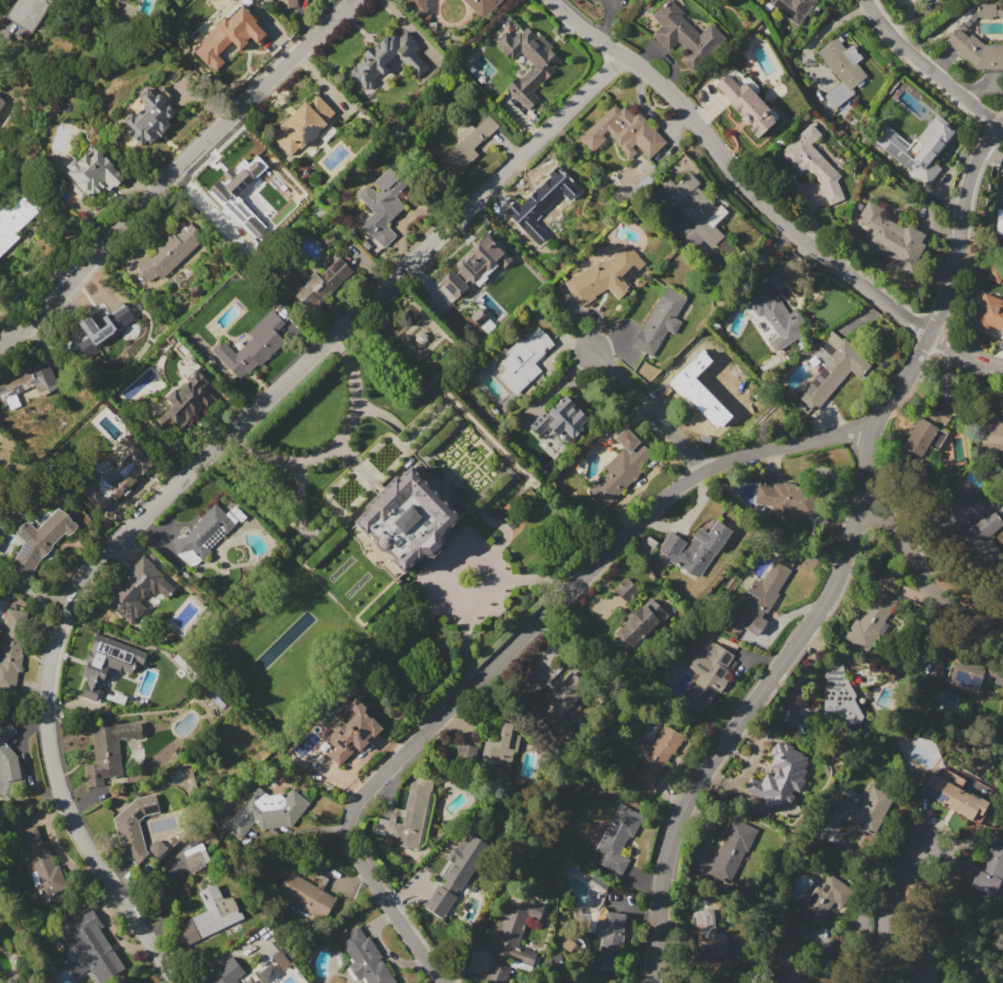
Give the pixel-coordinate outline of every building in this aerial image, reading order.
[(6,16),(16,0),(52,0),(55,2),(34,34),(6,16)] [(278,9),(277,0),(296,0),(296,8),(278,9)] [(419,14),(406,0),(428,0),(424,4),(427,7),(419,14)] [(481,18),(464,0),(499,0),(481,18)] [(651,15),(666,0),(672,0),(684,13),(681,16),(699,35),(711,23),(726,39),(692,71),(680,59),(687,52),(678,42),(668,52),(652,35),(662,25),(651,15)] [(797,26),(764,0),(816,0),(817,1),(797,26)] [(1000,10),(1002,12),(1002,19),(999,16),(977,16),(963,33),(968,37),(971,34),(983,45),(1002,44),(1002,68),(975,68),(975,66),(945,40),(956,27),(959,29),(975,10),(979,10),(979,3),(996,3),(996,10),(1000,10)] [(266,37),(211,69),(195,42),(226,24),(233,36),(257,22),(266,37)] [(505,87),(517,76),(520,79),(534,65),(521,51),(511,60),(496,44),(496,43),(495,41),(506,31),(513,38),(520,31),(521,32),(527,27),(533,34),(532,36),(535,40),(540,35),(552,47),(550,49),(560,60),(552,68),(554,71),(532,92),(539,99),(527,111),(505,87)] [(428,66),(418,77),(395,54),(386,63),(390,67),(382,75),(380,72),(373,78),(376,81),(369,89),(367,87),(365,89),(359,84),(358,85),(347,73),(364,56),(363,54),(372,45),(374,47),(387,35),(389,37),(394,32),(399,37),(406,30),(417,41),(415,43),(420,47),(415,53),(428,66)] [(835,38),(845,50),(851,45),(862,58),(856,63),(866,76),(851,88),(854,92),(834,109),(823,96),(841,82),(818,53),(835,38)] [(743,117),(730,104),(732,102),(716,85),(728,73),(740,86),(744,82),(770,109),(771,108),(779,116),(758,137),(750,128),(752,126),(750,124),(748,125),(746,124),(744,123),(743,121),(742,118),(743,117)] [(177,110),(167,120),(171,125),(151,144),(147,140),(140,146),(123,128),(126,124),(123,121),(131,113),(134,117),(146,105),(139,97),(146,89),(153,96),(165,84),(174,94),(167,100),(177,110)] [(291,155),(272,136),(280,128),(278,126),(305,100),(307,102),(317,92),(335,111),(326,120),(329,122),(302,149),(299,147),(291,155)] [(579,140),(618,100),(633,116),(637,111),(646,120),(645,121),(666,142),(650,158),(635,143),(631,147),(637,152),(628,161),(621,154),(623,151),(616,144),(617,143),(605,132),(602,135),(605,139),(592,153),(579,140)] [(938,112),(959,129),(936,157),(934,155),(931,159),(941,168),(927,185),(871,138),(884,122),(911,145),(938,112)] [(488,115),(498,125),(473,150),(478,155),(457,176),(442,161),(488,115)] [(843,198),(836,179),(840,175),(809,144),(820,134),(809,123),(778,153),(798,174),(806,171),(819,183),(827,205),(843,198)] [(97,150),(124,177),(113,187),(112,186),(106,192),(102,188),(91,199),(86,195),(82,199),(61,178),(63,175),(61,173),(67,167),(66,166),(75,157),(79,160),(86,153),(90,157),(97,150)] [(238,171),(239,166),(253,167),(253,163),(265,164),(265,167),(271,168),(270,187),(260,187),(262,188),(249,200),(271,225),(257,238),(243,222),(245,220),(215,188),(225,179),(228,181),(238,171)] [(404,206),(372,238),(360,225),(373,212),(356,194),(367,184),(377,194),(380,190),(373,182),(390,166),(408,184),(395,197),(404,206)] [(689,172),(700,183),(696,186),(717,208),(720,205),(727,213),(713,226),(735,249),(727,257),(715,245),(711,250),(693,231),(683,240),(666,223),(679,211),(659,190),(670,180),(675,185),(689,172)] [(505,212),(516,200),(520,204),(544,180),(547,183),(552,178),(553,180),(560,173),(570,183),(572,181),(580,190),(569,201),(562,194),(535,221),(550,236),(539,246),(505,212)] [(23,239),(0,260),(0,210),(8,202),(12,207),(28,192),(43,208),(17,232),(23,239)] [(871,228),(862,248),(911,271),(924,244),(920,241),(924,233),(905,224),(903,227),(882,217),(886,209),(866,199),(855,221),(871,228)] [(1002,237),(1002,209),(1000,208),(991,233),(1002,237)] [(146,282),(137,263),(149,257),(150,258),(155,254),(152,251),(172,232),(174,234),(189,220),(205,236),(160,279),(157,276),(146,282)] [(481,232),(492,244),(494,242),(504,253),(502,255),(511,264),(494,280),(484,270),(487,268),(485,266),(474,275),(473,273),(464,282),(467,285),(457,294),(441,278),(452,267),(454,269),(462,261),(459,258),(473,245),(470,242),(481,232)] [(602,265),(624,244),(630,250),(632,248),(646,262),(625,282),(629,286),(617,298),(607,288),(579,305),(564,282),(599,260),(602,265)] [(353,270),(331,291),(327,287),(307,308),(276,277),(287,267),(302,282),(314,270),(320,276),(339,257),(353,270)] [(687,299),(675,318),(680,321),(673,334),(667,331),(651,357),(631,345),(666,286),(687,299)] [(761,291),(772,302),(778,298),(789,313),(796,308),(805,322),(798,327),(803,334),(775,352),(769,343),(778,336),(763,313),(759,317),(747,306),(761,291)] [(984,292),(1002,300),(1002,305),(1002,331),(989,325),(987,330),(971,323),(984,292)] [(94,323),(108,313),(107,312),(124,299),(137,318),(107,340),(94,323)] [(465,305),(483,322),(472,333),(454,317),(465,305)] [(284,341),(259,366),(256,364),(240,379),(236,376),(235,377),(212,352),(224,341),(235,353),(251,337),(247,333),(271,308),(286,323),(276,333),(284,341)] [(541,370),(516,394),(499,376),(507,369),(501,362),(509,355),(506,352),(521,338),(523,341),(539,326),(555,343),(535,363),(541,370)] [(813,412),(797,397),(828,364),(814,351),(832,331),(840,339),(843,336),(865,355),(862,358),(871,366),(859,379),(850,371),(813,412)] [(713,339),(720,348),(713,353),(706,344),(713,339)] [(738,392),(707,424),(685,403),(709,378),(700,369),(714,355),(731,372),(724,379),(738,392)] [(37,394),(0,411),(0,386),(24,374),(23,371),(47,360),(60,389),(38,398),(37,394)] [(196,369),(209,383),(203,388),(215,401),(206,410),(203,407),(180,428),(174,421),(165,429),(157,420),(172,405),(165,398),(196,369)] [(692,386),(677,372),(666,383),(681,397),(692,386)] [(565,395),(574,405),(571,407),(576,412),(579,409),(589,418),(581,425),(583,427),(572,439),(570,437),(564,443),(548,427),(540,436),(529,425),(543,410),(547,414),(565,395)] [(929,398),(953,410),(944,426),(940,424),(938,427),(947,432),(936,452),(927,447),(922,458),(903,448),(929,398)] [(999,418),(1002,419),(1002,449),(981,446),(985,413),(1000,415),(999,418)] [(607,506),(590,489),(606,472),(603,468),(623,446),(615,438),(625,427),(640,441),(639,442),(654,456),(642,469),(644,471),(628,487),(626,486),(607,506)] [(152,463),(116,500),(111,494),(101,504),(86,488),(112,463),(114,465),(116,463),(114,461),(132,443),(152,463)] [(404,574),(390,560),(393,556),(386,549),(384,549),(381,548),(379,546),(378,543),(378,541),(371,534),(368,537),(353,523),(367,509),(364,507),(394,477),(397,479),(411,465),(462,516),(444,535),(445,544),(432,556),(423,556),(404,574)] [(754,504),(769,506),(768,513),(815,520),(820,488),(772,481),(772,486),(757,484),(754,504)] [(994,511),(1002,522),(1002,524),(977,545),(966,531),(977,522),(956,497),(970,486),(991,513),(994,511)] [(238,521),(209,550),(211,552),(201,561),(200,559),(194,565),(177,555),(173,539),(185,536),(195,527),(194,526),(200,519),(198,518),(214,503),(225,515),(229,511),(238,521)] [(75,524),(52,546),(54,548),(42,559),(40,558),(29,578),(10,567),(25,542),(16,532),(27,521),(36,529),(59,508),(75,524)] [(731,530),(698,578),(683,567),(682,569),(665,558),(666,556),(658,550),(661,547),(660,546),(670,531),(688,543),(699,527),(704,530),(713,518),(731,530)] [(174,588),(165,598),(157,591),(154,595),(149,591),(138,603),(144,608),(137,617),(136,616),(131,622),(123,615),(121,616),(103,601),(111,592),(109,589),(115,582),(118,584),(143,555),(154,565),(153,566),(163,574),(161,577),(174,588)] [(790,570),(777,592),(778,593),(767,612),(765,611),(761,617),(767,620),(757,637),(741,626),(744,622),(738,619),(748,603),(742,599),(755,579),(760,582),(774,560),(790,570)] [(627,602),(614,589),(626,577),(639,590),(627,602)] [(878,587),(897,599),(883,622),(888,625),(881,636),(878,634),(867,652),(846,639),(850,633),(847,631),(856,617),(859,618),(878,587)] [(650,597),(669,616),(662,624),(659,621),(640,639),(642,641),(632,651),(614,633),(650,597)] [(14,690),(0,688),(0,653),(7,608),(27,611),(20,654),(22,654),(19,672),(17,672),(14,690)] [(85,678),(91,663),(84,661),(92,639),(99,641),(101,636),(115,641),(112,648),(119,650),(120,648),(139,655),(133,673),(124,669),(123,672),(111,668),(104,685),(102,684),(96,703),(80,698),(87,679),(85,678)] [(702,714),(682,701),(699,673),(688,667),(707,637),(734,654),(725,669),(728,672),(702,714)] [(957,655),(1002,671),(1002,687),(992,683),(994,677),(982,673),(976,692),(948,682),(957,655)] [(862,717),(845,725),(842,717),(823,716),(825,663),(842,664),(842,678),(845,678),(848,677),(856,697),(854,698),(862,717)] [(571,671),(589,688),(558,721),(540,704),(551,693),(549,691),(555,685),(557,686),(571,671)] [(541,688),(533,696),(519,683),(527,674),(541,688)] [(338,767),(326,755),(333,747),(322,736),(327,731),(324,728),(331,720),(335,723),(340,718),(344,722),(351,714),(342,706),(349,699),(352,701),(355,698),(367,709),(364,712),(370,719),(372,717),(382,727),(372,738),(370,736),(366,741),(368,742),(358,752),(354,749),(338,767)] [(510,770),(479,763),(490,718),(515,724),(513,733),(518,735),(510,770)] [(6,796),(0,794),(0,724),(6,719),(17,732),(5,742),(18,758),(20,779),(12,780),(6,796)] [(91,729),(117,726),(116,724),(142,721),(143,738),(118,740),(121,776),(103,777),(104,784),(87,785),(85,765),(95,764),(91,729)] [(663,724),(685,736),(674,755),(671,753),(657,777),(660,779),(652,795),(630,782),(646,755),(640,751),(645,742),(651,746),(663,724)] [(776,741),(782,744),(783,742),(793,747),(792,749),(802,753),(801,755),(806,757),(805,761),(807,762),(804,769),(806,770),(802,778),(805,779),(799,792),(796,791),(791,803),(787,802),(783,809),(773,804),(772,807),(764,803),(765,800),(744,791),(750,777),(761,782),(765,772),(773,776),(776,769),(769,765),(773,756),(769,754),(773,745),(774,745),(776,741)] [(475,744),(456,744),(455,761),(474,762),(475,744)] [(971,820),(920,791),(919,794),(907,787),(920,765),(969,794),(970,793),(979,798),(980,797),(989,803),(981,816),(975,812),(971,820)] [(432,779),(430,791),(432,792),(421,845),(419,845),(418,850),(397,846),(399,840),(373,834),(377,817),(389,819),(392,807),(405,809),(410,782),(416,783),(418,776),(432,779)] [(874,835),(843,819),(843,820),(828,812),(837,795),(860,807),(872,784),(895,796),(874,835)] [(256,786),(268,795),(279,794),(286,798),(292,790),(310,803),(280,843),(254,823),(241,839),(225,827),(256,786)] [(112,819),(136,797),(155,793),(159,811),(145,814),(138,820),(145,850),(148,853),(136,866),(120,851),(112,819)] [(595,850),(620,803),(643,815),(631,837),(628,835),(618,853),(629,859),(621,875),(597,863),(602,854),(595,850)] [(732,817),(757,829),(746,854),(740,851),(735,863),(719,855),(724,844),(720,842),(732,817)] [(58,891),(53,905),(36,899),(41,885),(26,845),(22,847),(16,832),(35,825),(44,848),(46,847),(53,866),(59,864),(67,888),(58,891)] [(425,901),(453,859),(449,856),(459,840),(463,842),(469,833),(490,847),(460,892),(455,888),(455,889),(443,882),(441,886),(452,893),(451,895),(456,898),(446,914),(425,901)] [(991,842),(1002,847),(1002,879),(1002,882),(1000,881),(994,895),(971,886),(978,869),(979,870),(991,842)] [(190,873),(183,857),(185,857),(182,852),(198,845),(201,851),(204,849),(210,860),(204,863),(206,866),(190,873)] [(290,871),(335,898),(321,921),(276,893),(290,871)] [(817,885),(820,888),(830,874),(853,889),(842,906),(834,901),(820,922),(801,909),(817,885)] [(198,939),(188,919),(206,910),(197,892),(216,883),(222,898),(232,897),(237,907),(239,906),(245,917),(198,939)] [(511,966),(507,982),(500,982),(486,978),(492,960),(499,962),(501,956),(487,951),(497,921),(501,922),(510,895),(543,905),(538,919),(527,915),(513,960),(508,958),(505,964),(511,966)] [(121,971),(103,982),(99,982),(90,968),(86,971),(78,959),(82,956),(75,945),(69,948),(57,929),(90,907),(102,926),(95,931),(121,971)] [(625,914),(623,931),(624,932),(622,947),(616,947),(614,963),(594,960),(600,911),(625,914)] [(726,932),(728,952),(732,951),(733,964),(719,966),(719,957),(711,958),(708,935),(706,935),(704,915),(713,914),(715,933),(726,932)] [(809,928),(803,945),(787,940),(792,923),(809,928)] [(396,981),(393,982),(366,982),(362,977),(357,980),(347,965),(352,961),(334,934),(345,927),(348,932),(360,925),(367,937),(369,935),(383,957),(381,958),(396,981)] [(252,954),(272,938),(293,963),(284,970),(273,958),(263,967),(252,954)] [(521,947),(536,952),(532,966),(516,961),(521,947)] [(937,977),(935,982),(905,982),(911,964),(915,965),(919,951),(941,959),(935,977),(937,977)] [(236,980),(239,982),(210,982),(205,977),(231,954),(246,972),(236,980)] [(297,968),(306,978),(301,982),(292,972),(297,968)] [(807,980),(806,982),(777,982),(780,972),(807,980)]
